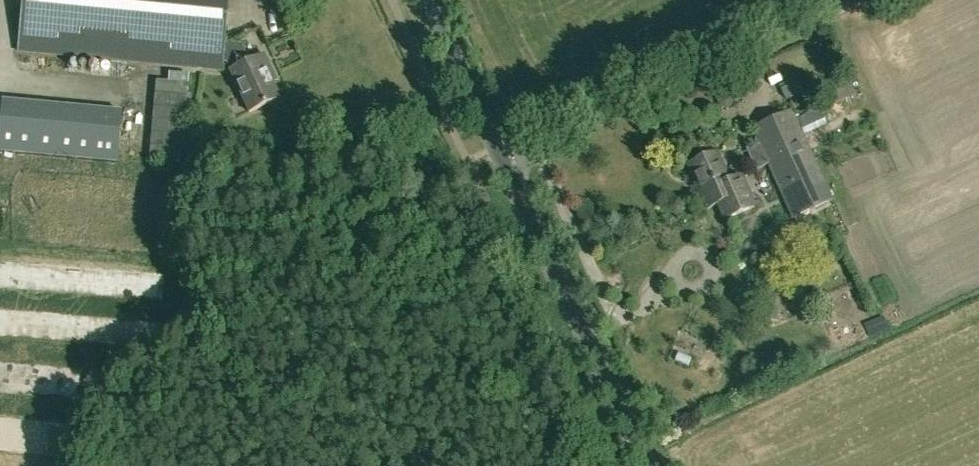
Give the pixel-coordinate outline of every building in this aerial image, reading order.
[(227,0),(25,0),(20,50),(221,68),(223,52),(231,69),(251,110),(283,96),(271,70),(275,68),(268,52),(250,60),(241,44),(224,43),(227,0)] [(189,84),(164,88),(165,100),(191,96),(189,84)] [(19,157),(126,161),(128,117),(20,114),(19,157)] [(793,119),(750,139),(782,212),(826,192),(793,119)] [(729,181),(717,152),(688,165),(703,197),(718,191),(717,187),(729,182),(729,181)] [(741,176),(729,181),(729,182),(717,187),(718,191),(703,197),(707,208),(718,204),(725,219),(754,206),(741,176)] [(452,232),(454,237),(465,232),(463,227),(452,232)] [(808,292),(807,296),(810,300),(811,301),(813,301),(814,301),(815,301),(818,301),(819,301),(820,301),(821,300),(822,299),(822,298),(822,295),(821,294),(821,293),(820,292),(820,291),(819,290),(818,289),(817,289),(817,288),(816,288),(815,288),(814,289),(813,289),(812,289),(811,290),(810,290),(809,291),(808,292)]
